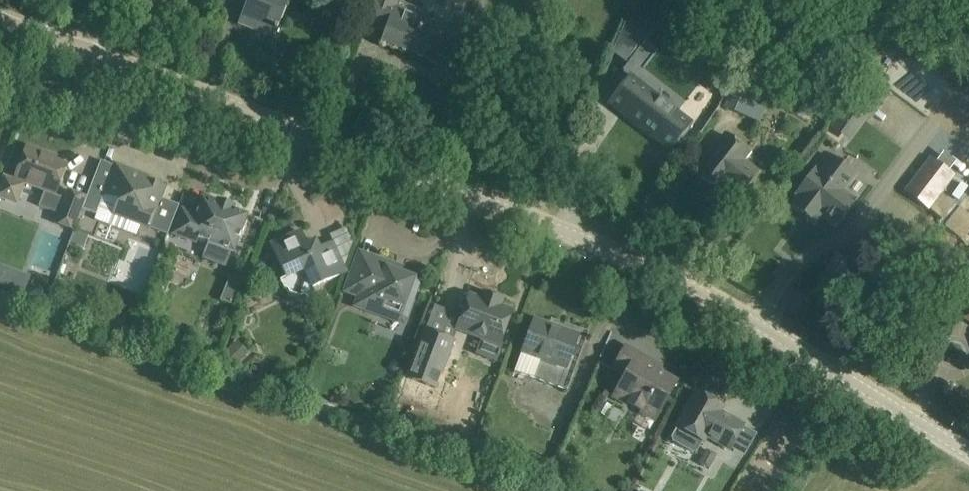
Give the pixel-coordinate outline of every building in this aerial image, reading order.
[(274,38),(288,0),(232,0),(245,5),(238,23),(274,38)] [(420,9),(397,1),(397,0),(374,0),(365,24),(385,31),(381,42),(456,70),(471,28),(459,23),(457,29),(417,15),(420,9)] [(611,53),(627,60),(636,39),(644,43),(653,32),(626,19),(611,53)] [(702,78),(718,84),(722,70),(707,64),(702,78)] [(879,83),(881,81),(889,71),(881,65),(873,75),(850,106),(858,111),(879,83)] [(766,83),(738,72),(734,84),(733,84),(723,107),(759,122),(769,98),(761,96),(766,83)] [(647,85),(633,75),(609,105),(623,116),(624,115),(658,141),(657,142),(672,154),(676,148),(678,150),(693,131),(691,129),(696,124),(681,112),(679,114),(645,87),(647,85)] [(741,192),(754,176),(758,171),(744,160),(750,153),(726,134),(696,172),(719,191),(727,181),(741,192)] [(49,208),(56,193),(67,164),(55,160),(57,156),(27,145),(15,178),(3,175),(0,184),(0,199),(18,205),(26,182),(46,190),(40,206),(49,208)] [(858,179),(820,146),(806,161),(808,163),(790,184),(803,196),(796,204),(816,221),(823,213),(836,225),(856,203),(845,193),(858,179)] [(931,160),(908,189),(929,205),(951,176),(931,160)] [(149,229),(159,204),(166,185),(130,171),(131,169),(115,163),(107,182),(97,178),(94,176),(87,196),(82,209),(85,210),(97,214),(94,221),(136,236),(140,226),(149,229)] [(74,231),(82,209),(87,196),(67,189),(64,196),(58,212),(54,223),(74,231)] [(235,251),(248,215),(233,210),(234,206),(217,200),(216,202),(202,198),(196,214),(182,209),(173,236),(188,241),(190,235),(235,251)] [(346,272),(332,243),(320,249),(315,239),(306,244),(300,231),(271,244),(286,277),(303,269),(314,288),(346,272)] [(832,277),(845,258),(837,253),(824,271),(832,277)] [(411,303),(420,279),(393,269),(394,265),(377,258),(375,263),(358,257),(345,293),(360,298),(356,308),(380,317),(383,309),(402,316),(408,302),(411,303)] [(186,261),(178,265),(182,273),(190,269),(186,261)] [(14,270),(8,288),(24,294),(31,276),(14,270)] [(236,271),(234,277),(243,280),(245,275),(236,271)] [(502,299),(487,293),(485,292),(482,301),(469,296),(456,331),(499,347),(512,312),(499,307),(502,299)] [(567,391),(584,346),(589,331),(552,317),(546,332),(531,327),(514,372),(567,391)] [(442,371),(454,340),(424,330),(413,360),(442,371)] [(250,352),(237,339),(222,354),(235,367),(250,352)] [(392,373),(399,374),(404,370),(405,363),(401,358),(394,357),(389,361),(388,368),(392,373)] [(659,372),(662,367),(649,360),(646,365),(634,358),(626,374),(625,373),(612,396),(655,421),(677,382),(659,372)] [(730,451),(744,425),(720,412),(723,406),(697,391),(671,437),(672,441),(693,452),(697,450),(701,443),(703,443),(706,438),(730,451)] [(394,437),(410,442),(413,434),(397,428),(394,437)]
